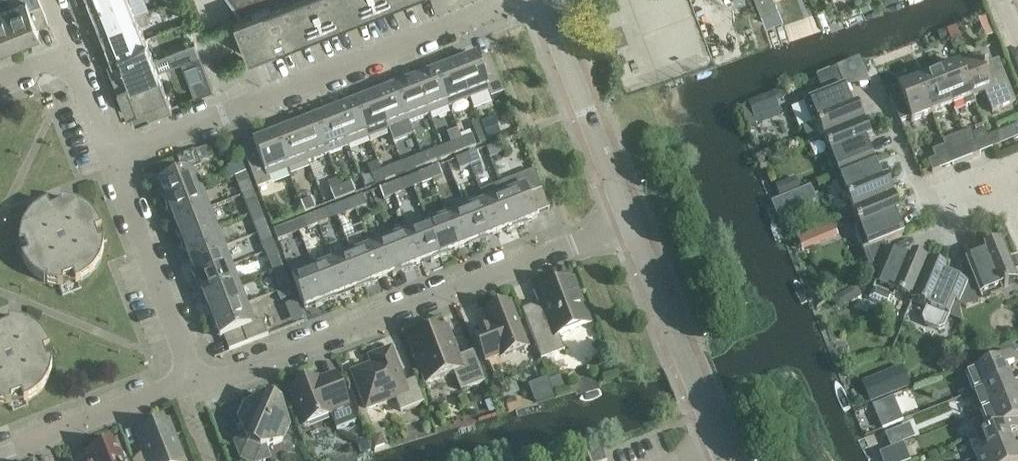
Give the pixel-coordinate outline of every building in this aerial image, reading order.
[(19,42),(3,0),(0,0),(0,50),(19,42)] [(19,42),(39,34),(37,28),(49,23),(39,0),(3,0),(19,42)] [(89,5),(98,28),(137,13),(145,10),(148,9),(145,0),(101,0),(89,5)] [(171,13),(181,9),(178,0),(170,0),(167,1),(171,13)] [(237,20),(231,22),(246,60),(275,48),(399,0),(223,0),(237,20)] [(760,14),(777,7),(774,0),(755,0),(760,14)] [(862,8),(870,5),(868,0),(859,0),(862,8)] [(137,13),(98,28),(101,36),(107,52),(145,37),(146,37),(141,24),(149,20),(145,10),(137,13)] [(945,29),(950,42),(960,38),(955,25),(945,29)] [(945,30),(938,33),(941,40),(948,38),(945,30)] [(145,37),(107,52),(110,61),(107,63),(116,88),(159,71),(149,46),(146,37),(145,37)] [(195,43),(167,54),(172,66),(182,62),(200,55),(195,43)] [(200,55),(182,62),(193,92),(195,96),(213,89),(212,85),(208,77),(200,55)] [(470,100),(489,93),(490,98),(504,93),(489,56),(478,60),(476,56),(466,60),(465,58),(465,57),(455,62),(470,100)] [(959,64),(972,97),(984,92),(992,112),(1016,103),(998,60),(987,65),(987,64),(983,65),(979,56),(959,64)] [(470,100),(455,62),(454,63),(442,65),(443,67),(444,68),(435,71),(450,108),(470,100)] [(939,72),(952,105),(963,101),(965,107),(975,103),(972,97),(959,64),(939,72)] [(822,95),(803,103),(811,124),(817,122),(823,138),(863,122),(856,105),(852,107),(844,86),(836,68),(815,77),(822,95)] [(159,71),(116,88),(126,113),(131,112),(134,120),(172,105),(171,101),(159,71)] [(415,78),(430,116),(450,108),(435,71),(426,75),(425,74),(425,73),(424,72),(415,78)] [(952,105),(939,72),(918,80),(932,113),(952,105)] [(395,87),(409,124),(430,116),(415,78),(414,78),(402,81),(402,82),(403,82),(403,84),(395,87)] [(910,118),(911,122),(932,113),(918,80),(898,88),(899,91),(889,96),(899,122),(910,118)] [(374,93),(389,132),(409,124),(395,87),(385,91),(384,89),(385,89),(384,88),(374,93)] [(781,90),(772,93),(775,101),(784,98),(781,90)] [(355,103),(369,140),(389,132),(374,93),(374,94),(362,97),(362,98),(363,98),(363,100),(355,103)] [(775,101),(772,93),(747,102),(754,119),(778,110),(775,101)] [(349,147),(369,140),(355,103),(345,107),(344,105),(344,104),(334,109),(349,147)] [(315,119),(329,155),(349,147),(334,109),(333,110),(321,112),(322,114),(323,116),(315,119)] [(294,125),(309,163),(329,155),(315,119),(305,123),(304,121),(303,119),(294,125)] [(493,122),(482,126),(487,138),(498,134),(493,122)] [(863,122),(823,138),(830,154),(824,156),(832,177),(873,160),(865,141),(870,139),(863,122)] [(274,134),(289,171),(309,163),(294,125),(293,125),(281,128),(281,130),(282,129),(282,131),(274,134)] [(970,130),(963,133),(972,156),(980,153),(992,148),(988,137),(985,130),(972,135),(970,130)] [(963,133),(943,141),(945,146),(952,164),(972,156),(963,133)] [(242,152),(257,190),(271,185),(269,179),(289,171),(274,134),(264,138),(264,137),(264,136),(263,135),(251,142),(252,143),(254,147),(242,152)] [(995,134),(988,137),(992,148),(999,145),(1000,145),(995,134)] [(462,140),(466,150),(476,147),(472,136),(462,140)] [(462,140),(451,144),(455,155),(466,150),(462,140)] [(499,144),(486,149),(490,157),(502,152),(499,144)] [(422,156),(426,166),(435,162),(432,152),(422,156)] [(471,166),(482,162),(478,152),(467,156),(471,166)] [(157,167),(162,181),(159,182),(163,192),(161,193),(159,193),(165,203),(165,204),(203,189),(196,170),(201,168),(196,153),(157,167)] [(422,156),(411,160),(415,170),(426,166),(422,156)] [(471,166),(467,156),(457,160),(461,170),(471,166)] [(935,158),(928,161),(933,172),(940,169),(935,158)] [(873,160),(832,177),(841,198),(846,195),(853,212),(885,199),(893,196),(886,178),(881,180),(873,161),(873,160)] [(242,163),(230,168),(234,177),(245,173),(242,163)] [(382,171),(386,182),(395,178),(391,167),(382,171)] [(433,181),(442,177),(438,167),(429,170),(433,181)] [(433,181),(429,170),(418,175),(421,185),(433,181)] [(382,171),(370,176),(375,186),(386,182),(382,171)] [(500,184),(517,227),(528,225),(527,224),(527,222),(537,218),(535,214),(549,209),(534,171),(500,184)] [(796,177),(785,181),(789,193),(801,189),(796,177)] [(242,196),(253,192),(249,182),(238,186),(242,196)] [(395,196),(404,193),(400,182),(391,186),(395,196)] [(341,187),(346,198),(355,194),(351,183),(341,187)] [(481,191),(497,234),(505,230),(506,232),(507,233),(517,227),(500,184),(481,191)] [(395,196),(391,186),(379,190),(383,200),(395,196)] [(341,187),(330,191),(335,202),(346,198),(341,187)] [(799,191),(791,195),(796,209),(816,201),(810,187),(799,191)] [(203,189),(165,204),(168,215),(169,214),(171,213),(174,222),(211,208),(203,189)] [(464,205),(479,242),(489,240),(488,239),(487,237),(497,234),(481,191),(480,192),(483,198),(464,205)] [(242,196),(246,207),(257,203),(253,192),(242,196)] [(869,266),(851,275),(854,284),(878,270),(876,270),(886,250),(883,243),(904,235),(896,214),(900,213),(894,199),(893,196),(885,199),(853,212),(860,228),(854,230),(869,266)] [(357,211),(366,208),(362,197),(353,200),(357,211)] [(301,203),(305,214),(315,210),(311,199),(301,203)] [(357,211),(353,200),(341,205),(346,215),(357,211)] [(79,206),(68,203),(60,201),(60,207),(49,210),(46,204),(42,206),(29,215),(25,222),(22,230),(20,237),(20,245),(24,245),(28,255),(22,259),(26,267),(31,273),(39,279),(46,283),(54,285),(63,286),(62,281),(73,277),(76,284),(88,277),(94,271),(99,263),(102,253),(103,243),(99,243),(95,232),(101,229),(96,220),(92,214),(85,210),(79,206)] [(459,248),(467,245),(468,246),(468,247),(469,248),(478,242),(479,242),(464,205),(445,212),(459,248)] [(211,208),(174,222),(178,231),(176,232),(175,233),(180,242),(218,227),(211,208)] [(319,226),(328,222),(324,211),(315,215),(319,226)] [(459,248),(445,212),(426,220),(441,257),(451,255),(450,254),(450,252),(459,248)] [(319,226),(315,215),(303,220),(308,230),(319,226)] [(257,234),(267,230),(264,220),(253,224),(257,234)] [(441,257),(426,220),(407,227),(421,263),(429,260),(430,261),(430,262),(431,263),(440,258),(441,257)] [(218,227),(180,242),(183,253),(184,252),(186,251),(189,260),(225,246),(218,227)] [(276,242),(288,238),(284,227),(272,232),(276,242)] [(388,234),(403,272),(412,270),(412,269),(411,267),(421,263),(407,227),(388,234)] [(821,227),(809,231),(813,241),(824,236),(821,227)] [(257,234),(261,245),(272,241),(267,230),(257,234)] [(369,242),(383,278),(391,275),(392,276),(392,278),(402,272),(403,272),(388,234),(369,242)] [(967,284),(957,304),(966,308),(981,302),(1002,294),(1000,287),(1017,281),(1001,241),(983,248),(986,253),(965,261),(973,281),(967,284)] [(365,287),(374,285),(374,283),(373,282),(383,278),(369,242),(350,249),(365,287)] [(189,260),(189,261),(193,269),(191,270),(189,271),(195,280),(233,265),(225,246),(189,260)] [(331,257),(345,293),(353,290),(354,291),(354,292),(364,287),(365,287),(350,249),(331,257)] [(872,292),(868,300),(889,309),(893,301),(895,294),(912,301),(928,262),(911,255),(909,259),(886,250),(876,270),(878,270),(880,272),(872,292)] [(312,264),(327,302),(336,299),(336,298),(335,297),(345,293),(331,257),(312,264)] [(272,272),(282,268),(278,258),(268,262),(272,272)] [(928,262),(912,301),(928,308),(926,314),(923,321),(925,326),(939,332),(943,329),(946,323),(954,303),(957,304),(967,284),(944,274),(946,269),(928,262)] [(315,308),(325,302),(327,302),(312,264),(290,273),(304,309),(314,305),(315,306),(315,307),(315,308)] [(233,265),(195,280),(197,291),(199,290),(201,289),(204,298),(240,284),(233,265)] [(272,272),(276,282),(286,278),(282,268),(272,272)] [(524,316),(540,359),(564,350),(559,336),(589,324),(572,279),(536,293),(542,309),(524,316)] [(210,318),(248,303),(240,284),(204,298),(208,307),(206,308),(204,309),(210,318)] [(857,285),(847,292),(853,302),(863,296),(857,285)] [(288,290),(277,294),(280,302),(292,298),(288,290)] [(268,336),(262,321),(256,323),(248,303),(210,318),(210,319),(213,330),(214,329),(216,328),(220,338),(223,337),(229,351),(268,336)] [(528,350),(511,305),(483,315),(488,327),(475,332),(487,362),(499,358),(499,360),(528,350)] [(11,404),(11,399),(21,396),(24,403),(32,398),(39,393),(44,386),(48,379),(50,371),(51,361),(46,361),(42,350),(49,347),(43,338),(37,332),(31,327),(22,323),(8,320),(9,326),(0,329),(0,403),(11,404)] [(426,384),(452,375),(453,375),(461,392),(484,383),(473,352),(458,358),(446,329),(410,343),(426,384)] [(966,373),(974,393),(1010,378),(1006,368),(1017,363),(1017,353),(1017,352),(1015,346),(987,357),(990,364),(966,373)] [(424,403),(415,380),(403,384),(391,351),(375,356),(377,364),(352,374),(367,411),(395,400),(400,412),(424,403)] [(968,351),(955,353),(957,366),(970,365),(968,351)] [(558,374),(549,377),(554,392),(564,388),(558,374)] [(311,382),(291,390),(305,426),(331,415),(337,430),(356,423),(337,375),(312,385),(311,382)] [(884,376),(867,383),(875,403),(892,395),(884,376)] [(972,401),(975,409),(978,411),(981,411),(982,412),(1017,397),(1017,387),(1014,388),(1010,378),(974,393),(975,395),(973,398),(972,401)] [(882,429),(903,421),(893,397),(872,406),(882,429)] [(982,412),(989,430),(989,431),(1017,420),(1017,397),(982,412)] [(234,443),(240,460),(243,460),(265,460),(261,450),(284,442),(289,429),(280,406),(267,400),(244,409),(238,422),(245,439),(234,443)] [(968,438),(969,439),(976,458),(1012,444),(1008,433),(1017,429),(1017,420),(989,431),(989,430),(968,438)] [(169,423),(136,435),(144,458),(137,460),(184,460),(169,423)] [(885,435),(889,447),(914,438),(909,426),(885,435)] [(381,434),(372,438),(375,447),(385,443),(381,434)] [(366,440),(357,444),(362,455),(371,451),(366,440)] [(116,443),(87,454),(89,460),(123,460),(116,443)] [(976,458),(978,460),(1017,460),(1017,452),(1016,453),(1012,444),(976,458)] [(602,450),(587,455),(589,460),(606,460),(602,450)] [(884,460),(910,460),(906,452),(884,460)]
